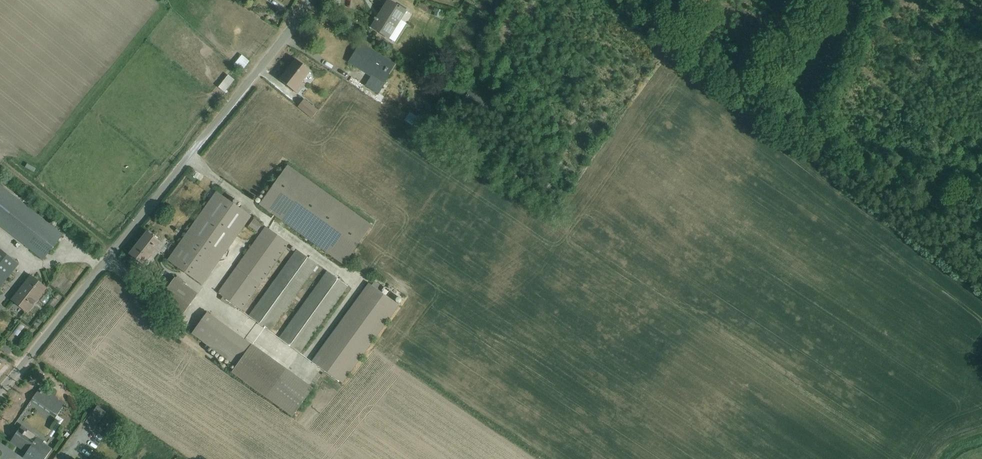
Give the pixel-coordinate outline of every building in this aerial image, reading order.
[(370,28),(391,41),(404,21),(401,20),(407,11),(389,0),(388,0),(370,28)] [(371,76),(365,86),(378,95),(379,94),(382,96),(387,87),(384,85),(385,84),(384,84),(395,66),(361,45),(350,63),(371,76)] [(295,59),(279,79),(298,95),(305,85),(302,83),(311,72),(295,59)] [(228,75),(218,88),(224,93),(235,80),(228,75)] [(317,111),(303,100),(298,107),(311,118),(317,111)] [(410,113),(403,122),(412,127),(415,122),(415,123),(418,118),(410,113)] [(288,165),(259,205),(343,265),(372,225),(288,165)] [(43,261),(64,234),(1,185),(0,184),(0,227),(43,261)] [(198,210),(194,215),(197,218),(167,260),(203,286),(252,217),(216,191),(201,213),(198,210)] [(263,224),(254,219),(249,227),(257,232),(263,224)] [(242,311),(290,244),(265,227),(218,293),(223,297),(221,300),(227,305),(229,302),(242,311)] [(151,256),(154,259),(165,245),(148,232),(129,255),(144,266),(151,256)] [(19,264),(0,249),(0,288),(19,264)] [(315,273),(319,268),(317,266),(318,265),(297,250),(249,316),(270,331),(313,271),(315,273)] [(300,353),(348,287),(327,272),(279,338),(300,353)] [(47,288),(30,275),(11,300),(27,313),(47,288)] [(159,300),(182,316),(198,294),(175,278),(159,300)] [(368,283),(312,361),(343,383),(399,306),(399,305),(398,304),(395,302),(386,296),(390,290),(375,280),(372,285),(368,283)] [(228,311),(230,307),(221,302),(219,306),(228,311)] [(207,313),(192,334),(236,366),(233,370),(231,373),(292,417),(312,389),(207,313)] [(19,343),(29,323),(21,319),(11,339),(19,343)] [(2,350),(9,355),(13,350),(6,344),(2,350)] [(31,402),(55,419),(66,403),(40,388),(31,402)] [(89,414),(84,421),(86,422),(94,429),(95,428),(101,433),(107,425),(100,421),(106,413),(96,405),(89,414)] [(44,443),(45,441),(22,426),(11,442),(16,446),(17,444),(28,452),(23,458),(25,458),(45,458),(52,449),(44,443)]
